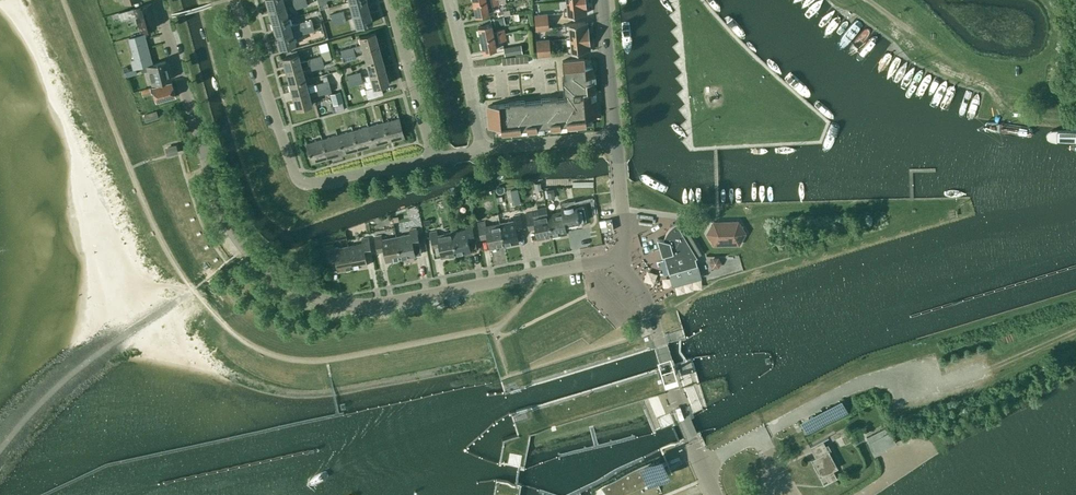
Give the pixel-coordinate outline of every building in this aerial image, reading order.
[(283,0),(266,0),(268,9),(285,5),(283,0)] [(366,0),(351,0),(349,1),(352,13),(368,9),(366,0)] [(473,3),(475,16),(489,13),(487,4),(491,3),(491,5),(498,3),(497,0),(487,0),(473,3)] [(566,0),(567,9),(563,9),(564,15),(584,13),(584,9),(586,9),(585,0),(570,0),(566,0)] [(146,29),(156,26),(150,3),(140,6),(134,8),(140,30),(146,29)] [(288,17),(285,5),(268,9),(272,22),(288,17)] [(372,22),(368,9),(352,13),(356,26),(372,22)] [(332,19),(344,15),(343,10),(330,14),(332,19)] [(534,14),(535,22),(548,21),(547,13),(534,14)] [(344,15),(332,19),(333,24),(346,21),(346,20),(344,15)] [(505,23),(504,16),(494,18),(495,25),(505,23)] [(292,30),(288,17),(272,22),(275,35),(292,30)] [(299,23),(300,28),(312,24),(311,19),(298,22),(299,23)] [(548,21),(535,22),(535,30),(548,29),(548,21)] [(570,37),(589,36),(588,25),(585,25),(585,22),(565,24),(565,29),(569,29),(570,37)] [(477,26),(480,39),(504,34),(503,28),(496,29),(497,31),(493,32),(491,23),(477,26)] [(312,24),(300,28),(301,33),(302,33),(314,29),(312,24)] [(295,43),(292,30),(275,35),(279,47),(295,43)] [(361,44),(353,46),(354,52),(363,50),(363,49),(378,45),(375,32),(359,36),(361,44)] [(133,68),(151,63),(143,33),(129,37),(134,58),(131,59),(133,68)] [(504,34),(480,39),(483,51),(496,49),(494,40),(498,39),(499,41),(506,39),(504,34)] [(589,36),(570,37),(571,46),(567,46),(567,52),(588,50),(587,46),(590,46),(589,36)] [(536,40),(537,56),(550,54),(549,39),(536,40)] [(321,55),(322,60),(331,58),(326,41),(318,43),(321,55)] [(522,52),(521,44),(503,47),(504,55),(515,53),(522,52)] [(363,49),(363,50),(366,62),(382,57),(378,45),(363,49)] [(340,50),(341,55),(354,52),(353,46),(340,50)] [(354,52),(341,55),(343,60),(356,57),(354,52)] [(301,66),(310,64),(308,58),(300,61),(298,53),(282,58),(286,70),(301,66)] [(310,64),(322,60),(321,55),(308,58),(310,64)] [(368,69),(360,71),(361,76),(365,75),(365,76),(385,70),(382,57),(366,62),(368,69)] [(585,65),(584,58),(562,60),(563,77),(562,77),(563,94),(565,94),(565,98),(557,98),(557,97),(540,98),(540,100),(525,102),(525,100),(507,102),(508,103),(489,105),(487,105),(488,121),(493,121),(493,125),(491,125),(491,126),(500,125),(501,133),(510,132),(511,135),(511,132),(520,132),(520,128),(526,128),(527,133),(528,133),(528,131),(537,130),(536,127),(543,126),(543,132),(544,132),(544,126),(550,125),(550,129),(559,128),(560,130),(561,130),(560,125),(566,124),(567,127),(576,126),(576,129),(577,129),(577,126),(586,125),(585,118),(595,117),(595,116),(593,116),(591,100),(595,99),(594,91),(597,91),(597,90),(595,90),(594,81),(590,81),(590,75),(596,74),(595,73),(593,74),(592,65),(585,65)] [(151,84),(170,78),(165,60),(140,67),(141,71),(148,70),(151,84)] [(324,66),(322,60),(310,64),(311,69),(324,66)] [(289,83),(305,79),(301,66),(286,70),(289,83)] [(385,70),(365,76),(366,80),(371,78),(372,85),(364,88),(367,97),(382,92),(380,85),(389,83),(385,70)] [(361,76),(360,71),(347,75),(348,80),(361,77),(361,76)] [(326,75),(328,80),(329,85),(338,83),(335,73),(326,75)] [(361,77),(348,80),(350,85),(363,82),(361,77)] [(317,89),(315,83),(307,86),(305,79),(289,83),(292,95),(317,89)] [(315,83),(317,89),(330,85),(329,85),(328,80),(315,83)] [(156,101),(175,95),(171,81),(152,86),(141,89),(142,95),(154,92),(156,101)] [(330,85),(317,89),(318,94),(318,95),(331,91),(330,85)] [(318,94),(317,89),(292,95),(296,108),(312,104),(310,96),(318,94)] [(342,103),(339,92),(331,94),(334,105),(342,103)] [(145,122),(159,117),(156,110),(143,115),(145,122)] [(383,122),(388,141),(404,137),(398,117),(383,122)] [(383,122),(367,126),(373,145),(388,141),(383,122)] [(367,126),(352,130),(357,149),(373,145),(367,126)] [(352,130),(337,134),(342,154),(357,149),(352,130)] [(337,134),(321,139),(326,158),(342,154),(337,134)] [(311,162),(326,158),(321,139),(306,143),(311,162)] [(579,223),(579,221),(586,220),(583,206),(576,207),(575,199),(559,202),(561,210),(548,213),(547,213),(551,236),(566,233),(565,226),(579,223)] [(537,238),(551,236),(547,213),(548,213),(547,206),(532,209),(532,212),(525,213),(528,229),(535,228),(537,239),(538,239),(537,238)] [(499,222),(504,245),(518,242),(516,231),(522,230),(519,214),(512,215),(513,220),(499,222)] [(489,248),(504,245),(499,222),(485,225),(484,221),(477,222),(480,238),(487,237),(489,249),(490,249),(489,248)] [(714,221),(713,222),(706,233),(713,245),(715,245),(714,243),(731,242),(732,244),(738,244),(744,232),(737,221),(731,221),(730,223),(714,223),(714,221)] [(697,257),(676,222),(673,224),(671,225),(669,227),(667,230),(666,232),(665,234),(664,237),(663,239),(657,238),(660,249),(662,256),(664,256),(665,260),(669,273),(669,274),(669,272),(696,265),(694,257),(697,257)] [(451,232),(456,254),(470,251),(468,241),(474,239),(471,224),(464,225),(465,229),(451,232)] [(396,236),(400,258),(415,255),(413,245),(419,244),(416,228),(409,229),(410,233),(396,236)] [(441,257),(456,254),(451,232),(437,235),(436,231),(429,232),(432,248),(439,246),(441,258),(442,258),(441,257)] [(386,261),(400,258),(396,236),(382,239),(381,235),(374,236),(377,252),(383,250),(386,262),(386,261)] [(348,245),(352,267),(367,265),(365,254),(371,253),(368,237),(361,238),(362,242),(348,245)] [(338,270),(352,267),(348,245),(334,248),(333,244),(326,245),(329,261),(335,260),(338,271),(338,270)] [(669,273),(665,260),(660,261),(664,275),(669,273)] [(590,326),(583,329),(585,335),(593,332),(590,326)] [(929,359),(930,368),(948,366),(947,357),(929,359)] [(896,441),(889,430),(887,425),(866,436),(869,442),(876,453),(896,441)] [(849,442),(846,436),(840,439),(843,445),(849,442)] [(815,457),(810,459),(819,477),(825,474),(829,481),(837,477),(837,476),(836,476),(833,469),(838,467),(837,466),(836,466),(828,451),(831,450),(828,444),(825,445),(823,440),(810,447),(815,457)] [(664,467),(660,456),(641,464),(649,482),(667,474),(665,469),(665,468),(664,467)] [(606,494),(612,494),(612,492),(613,491),(613,490),(613,489),(614,488),(615,487),(617,485),(618,484),(620,483),(621,485),(624,484),(625,483),(627,483),(627,482),(629,481),(630,480),(631,478),(632,478),(633,477),(635,476),(636,475),(638,474),(639,474),(640,474),(642,474),(644,475),(646,476),(647,477),(649,479),(650,481),(651,482),(652,482),(656,480),(650,463),(601,488),(606,494)] [(646,476),(644,475),(642,474),(640,474),(639,474),(638,474),(636,475),(635,476),(633,477),(632,478),(631,478),(630,480),(629,481),(627,482),(627,483),(625,483),(624,484),(621,485),(620,483),(618,484),(617,485),(615,487),(614,488),(613,489),(613,490),(613,491),(612,492),(612,494),(641,494),(658,488),(660,493),(661,493),(659,487),(658,484),(656,481),(656,480),(652,482),(651,482),(650,481),(649,479),(647,477),(646,476)]
